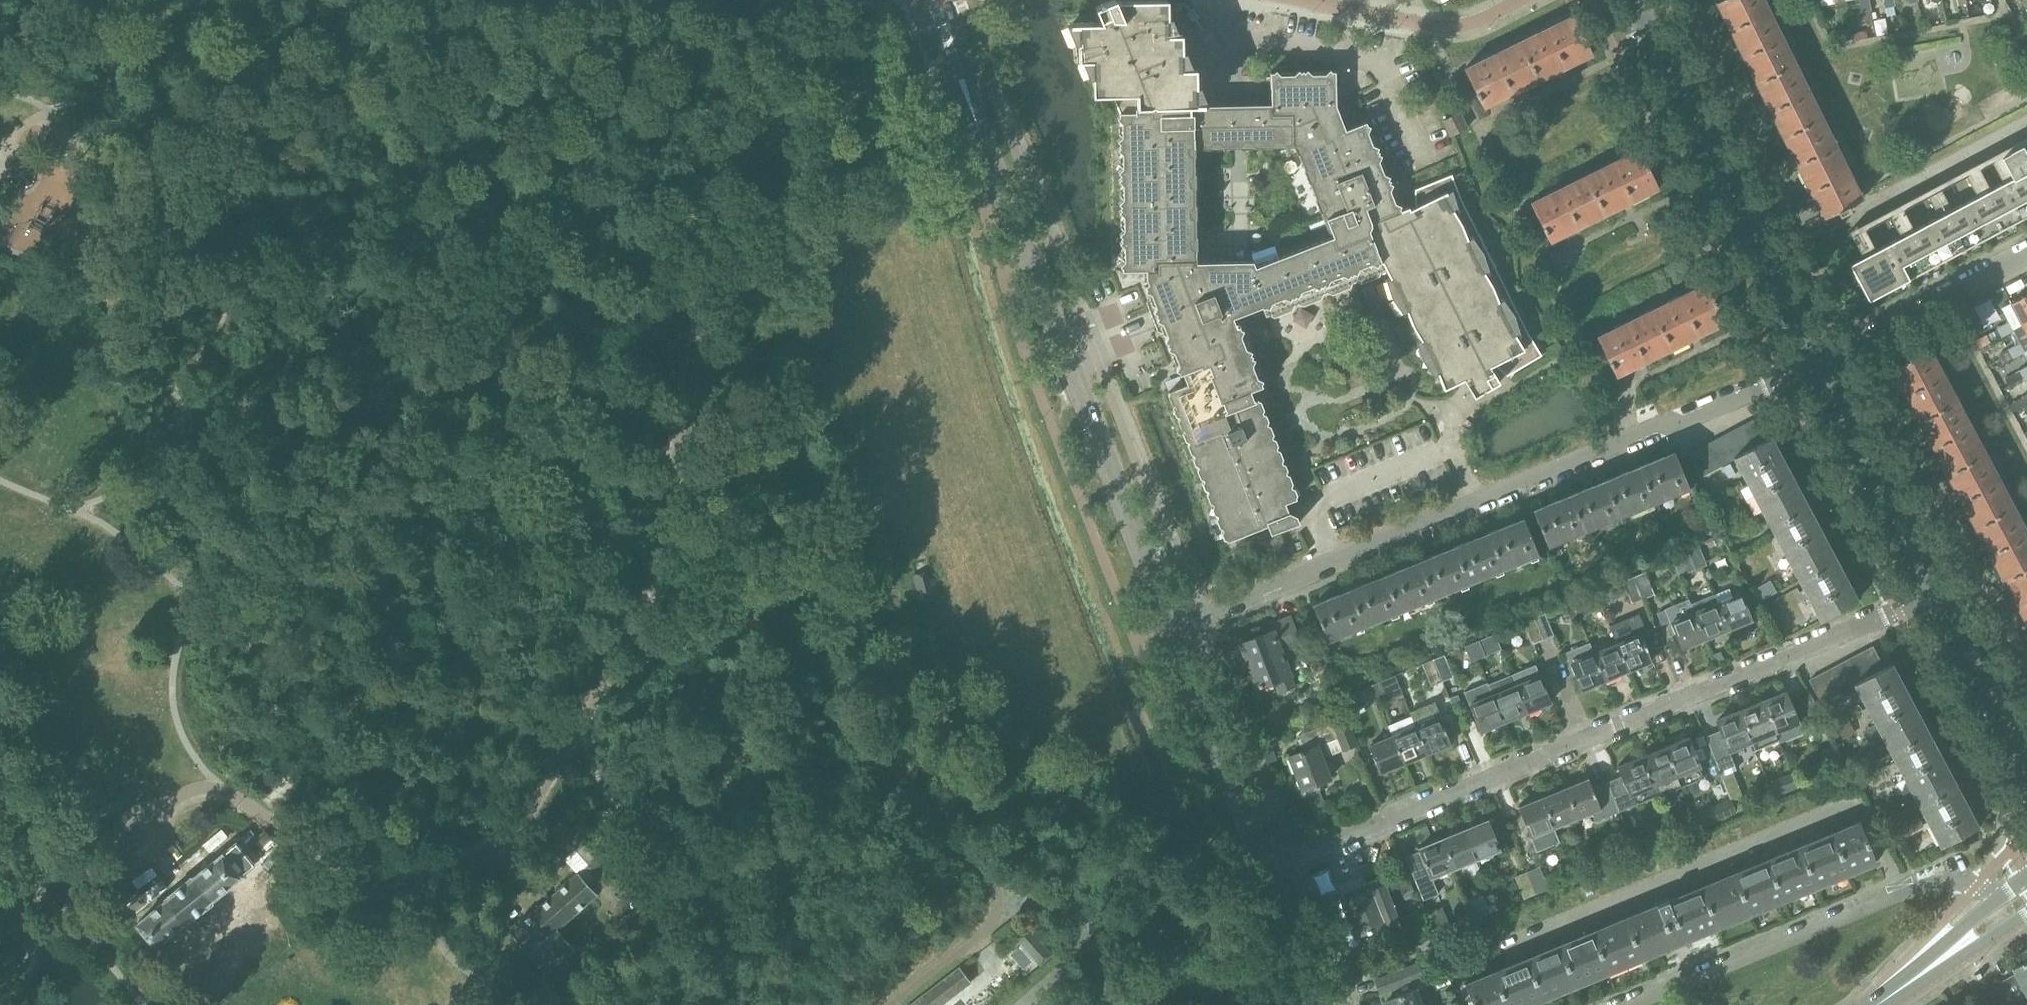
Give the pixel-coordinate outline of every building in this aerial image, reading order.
[(1070,23),(1070,26),(1076,26),(1078,31),(1079,61),(1090,61),(1092,66),(1093,95),(1104,95),(1114,95),(1114,97),(1115,101),(1117,101),(1117,108),(1120,107),(1120,112),(1146,112),(1146,116),(1191,115),(1191,107),(1204,106),(1204,103),(1201,103),(1196,91),(1196,68),(1187,69),(1182,57),(1182,34),(1173,34),(1166,18),(1168,17),(1168,0),(1149,0),(1133,0),(1116,1),(1116,0),(1113,0),(1108,2),(1096,7),(1095,7),(1101,23),(1070,23)] [(1765,12),(1759,0),(1720,0),(1716,2),(1730,29),(1765,12)] [(1834,2),(1838,17),(1848,15),(1845,0),(1843,0),(1834,2)] [(1861,13),(1871,11),(1869,0),(1859,0),(1861,13)] [(1885,8),(1895,6),(1894,0),(1883,0),(1885,8)] [(1757,83),(1790,67),(1785,57),(1787,56),(1765,12),(1730,29),(1757,83)] [(1572,16),(1519,42),(1520,45),(1538,81),(1592,54),(1573,15),(1572,16)] [(1831,37),(1834,45),(1852,41),(1851,33),(1831,37)] [(1465,68),(1464,69),(1476,92),(1475,93),(1479,99),(1483,108),(1538,81),(1520,45),(1519,42),(1465,68)] [(1757,83),(1770,110),(1783,137),(1816,120),(1812,111),(1814,110),(1792,66),(1790,67),(1757,83)] [(1146,116),(1146,112),(1120,112),(1119,112),(1119,115),(1116,118),(1125,126),(1125,132),(1117,141),(1120,143),(1118,145),(1120,146),(1117,149),(1126,158),(1126,163),(1118,172),(1120,175),(1119,176),(1121,177),(1118,180),(1127,189),(1127,194),(1118,203),(1121,206),(1120,207),(1121,209),(1118,211),(1127,220),(1127,225),(1119,234),(1122,237),(1120,238),(1122,240),(1119,243),(1128,251),(1128,257),(1120,265),(1123,268),(1123,270),(1123,271),(1146,270),(1146,279),(1148,284),(1145,285),(1146,288),(1147,288),(1145,291),(1152,294),(1155,296),(1159,304),(1157,305),(1156,306),(1153,312),(1157,314),(1156,316),(1158,317),(1156,320),(1162,323),(1163,323),(1164,323),(1166,322),(1169,330),(1169,331),(1168,334),(1165,341),(1168,343),(1167,345),(1169,346),(1168,349),(1175,352),(1179,363),(1176,370),(1179,372),(1180,375),(1183,373),(1187,384),(1169,392),(1169,393),(1168,396),(1171,404),(1174,406),(1179,417),(1178,420),(1181,429),(1184,430),(1189,442),(1187,445),(1190,453),(1194,455),(1198,467),(1197,470),(1200,478),(1203,479),(1208,491),(1206,494),(1210,503),(1213,504),(1217,516),(1216,519),(1219,527),(1222,529),(1227,541),(1234,539),(1268,525),(1270,533),(1271,534),(1300,523),(1297,516),(1289,512),(1285,503),(1297,499),(1292,486),(1293,483),(1290,475),(1287,473),(1282,461),(1283,458),(1280,450),(1277,449),(1273,437),(1274,434),(1271,425),(1268,424),(1263,412),(1264,409),(1261,401),(1258,399),(1258,398),(1254,400),(1253,397),(1251,393),(1250,391),(1263,386),(1262,383),(1263,380),(1260,378),(1253,362),(1255,359),(1252,357),(1253,355),(1251,354),(1252,351),(1248,349),(1242,333),(1244,330),(1240,328),(1239,325),(1237,326),(1233,318),(1258,308),(1263,306),(1267,317),(1355,283),(1365,279),(1387,270),(1398,293),(1407,311),(1413,327),(1421,341),(1422,340),(1438,373),(1438,374),(1444,390),(1459,383),(1464,380),(1474,398),(1500,383),(1490,367),(1494,365),(1508,376),(1509,376),(1542,356),(1528,332),(1462,200),(1452,175),(1415,190),(1416,207),(1410,210),(1409,207),(1400,210),(1400,209),(1401,206),(1394,203),(1390,192),(1393,185),(1390,183),(1391,181),(1388,180),(1390,177),(1383,174),(1379,162),(1382,156),(1378,154),(1379,152),(1377,151),(1378,148),(1372,145),(1367,133),(1370,127),(1367,125),(1366,122),(1361,124),(1349,93),(1336,93),(1335,72),(1332,72),(1330,70),(1325,75),(1312,75),(1307,70),(1305,73),(1303,71),(1301,73),(1299,70),(1293,76),(1281,76),(1276,71),(1273,73),(1270,73),(1271,97),(1271,105),(1204,106),(1191,107),(1191,115),(1146,116)] [(1466,129),(1459,113),(1444,120),(1452,136),(1466,129)] [(1819,119),(1816,120),(1783,137),(1810,191),(1846,173),(1819,119)] [(2022,146),(2009,152),(2010,153),(2001,157),(2012,178),(1849,265),(1868,301),(2026,217),(2026,155),(2022,146)] [(1638,149),(1585,176),(1586,179),(1604,215),(1658,188),(1639,149),(1638,149)] [(1846,173),(1810,191),(1823,218),(1837,211),(1839,215),(1849,210),(1850,211),(1854,209),(1852,204),(1862,199),(1861,198),(1859,199),(1846,173)] [(1532,202),(1530,203),(1542,227),(1545,234),(1546,234),(1550,242),(1604,215),(1586,179),(1585,176),(1532,202)] [(1704,284),(1651,310),(1653,313),(1670,349),(1725,322),(1706,283),(1704,284)] [(2021,298),(2004,307),(2010,321),(2015,329),(2022,325),(2026,322),(2026,295),(2024,297),(2023,295),(2020,297),(2021,298)] [(1598,336),(1597,337),(1609,361),(1608,361),(1612,368),(1616,376),(1670,349),(1653,313),(1651,310),(1598,336)] [(2000,335),(1997,330),(1988,334),(1991,340),(2000,335)] [(1976,340),(1980,348),(1990,342),(1986,335),(1976,340)] [(2012,358),(2026,351),(2021,342),(2007,349),(2008,350),(2012,358)] [(1919,421),(1952,404),(1946,394),(1949,393),(1926,350),(1929,348),(1891,368),(1919,421)] [(2008,350),(1998,355),(2002,363),(2012,358),(2008,350)] [(2026,378),(2026,366),(2019,370),(2023,380),(2026,378)] [(1954,402),(1952,404),(1919,421),(1947,474),(1980,457),(1975,447),(1977,446),(1954,402)] [(1743,426),(1754,447),(1765,442),(1753,420),(1743,426)] [(1732,431),(1744,453),(1754,447),(1743,426),(1732,431)] [(1733,459),(1735,458),(1734,458),(1744,453),(1732,431),(1721,437),(1733,459)] [(1763,511),(1800,491),(1770,436),(1768,437),(1769,439),(1765,442),(1754,447),(1744,453),(1734,458),(1735,458),(1763,511)] [(1711,443),(1723,465),(1733,459),(1721,437),(1711,443)] [(1712,470),(1723,465),(1711,443),(1700,448),(1712,470)] [(1690,454),(1702,476),(1712,470),(1700,448),(1690,454)] [(1654,502),(1689,487),(1675,453),(1640,467),(1654,502)] [(1975,527),(2008,510),(2003,500),(2005,499),(1982,455),(1980,457),(1947,474),(1975,527)] [(1619,516),(1654,502),(1640,467),(1605,482),(1619,516)] [(1619,516),(1605,482),(1570,496),(1584,530),(1619,516)] [(1763,511),(1793,567),(1830,547),(1800,491),(1763,511)] [(1548,544),(1584,530),(1570,496),(1534,510),(1548,544)] [(1975,527),(2003,580),(2026,568),(2026,540),(2010,508),(2008,510),(1975,527)] [(1524,519),(1488,534),(1502,568),(1538,553),(1524,519)] [(1290,555),(1289,553),(1282,534),(1263,541),(1271,562),(1290,555)] [(1467,582),(1502,568),(1488,534),(1453,548),(1467,582)] [(1558,543),(1553,546),(1557,556),(1563,553),(1558,543)] [(1689,555),(1689,554),(1696,570),(1702,567),(1693,545),(1686,548),(1689,555)] [(1830,547),(1793,567),(1821,621),(1856,602),(1857,604),(1860,603),(1830,547)] [(1453,548),(1418,562),(1432,597),(1467,582),(1453,548)] [(1679,558),(1686,574),(1696,570),(1689,554),(1689,555),(1679,558)] [(1679,577),(1686,574),(1679,558),(1673,561),(1679,577)] [(1432,597),(1418,562),(1384,576),(1398,611),(1432,597)] [(2003,580),(2026,626),(2026,568),(2003,580)] [(927,571),(912,575),(920,603),(923,602),(924,604),(941,600),(935,578),(930,580),(927,571)] [(1645,572),(1635,577),(1643,598),(1654,594),(1645,572)] [(1363,625),(1398,611),(1384,576),(1349,591),(1363,625)] [(1633,602),(1643,598),(1635,577),(1624,581),(1633,602)] [(1762,585),(1768,597),(1776,593),(1769,581),(1762,585)] [(1327,639),(1363,625),(1349,591),(1313,605),(1327,639)] [(1596,593),(1589,595),(1595,611),(1602,608),(1596,593)] [(1691,603),(1705,639),(1728,629),(1718,604),(1713,594),(1691,603)] [(1742,594),(1718,604),(1728,629),(1752,619),(1742,594)] [(1586,615),(1595,611),(1589,595),(1579,599),(1586,615)] [(1579,617),(1586,615),(1579,599),(1573,602),(1579,617)] [(1682,648),(1705,639),(1691,603),(1690,603),(1689,599),(1665,609),(1682,648)] [(1543,639),(1550,636),(1554,635),(1545,613),(1534,618),(1543,639)] [(1294,686),(1281,653),(1301,645),(1290,617),(1278,622),(1282,631),(1273,634),(1272,631),(1242,643),(1259,687),(1276,680),(1281,691),(1294,686)] [(1532,644),(1543,639),(1534,618),(1524,622),(1532,644)] [(1612,633),(1617,645),(1628,670),(1652,660),(1636,623),(1612,633)] [(1496,633),(1488,636),(1495,652),(1502,649),(1496,633)] [(1485,656),(1495,652),(1488,636),(1479,640),(1485,656)] [(1566,652),(1570,664),(1581,689),(1605,679),(1594,654),(1589,642),(1566,652)] [(1617,645),(1594,654),(1605,679),(1628,670),(1617,645)] [(1873,647),(1863,652),(1874,673),(1884,668),(1873,647)] [(1864,679),(1874,673),(1863,652),(1852,658),(1864,679)] [(1445,654),(1434,659),(1443,680),(1454,676),(1445,654)] [(1854,686),(1855,685),(1855,684),(1864,679),(1852,658),(1842,663),(1854,686)] [(1443,680),(1434,659),(1423,663),(1432,685),(1443,680)] [(1889,665),(1884,668),(1874,673),(1864,679),(1855,684),(1855,685),(1883,738),(1920,718),(1891,662),(1888,664),(1889,665)] [(1842,663),(1831,669),(1843,692),(1854,686),(1842,663)] [(1535,664),(1512,674),(1527,711),(1550,702),(1535,664)] [(1312,669),(1316,679),(1329,675),(1326,665),(1312,669)] [(1832,697),(1843,692),(1831,669),(1821,675),(1832,697)] [(1489,683),(1494,695),(1504,721),(1527,711),(1512,674),(1489,683)] [(1832,697),(1821,675),(1810,680),(1822,703),(1832,697)] [(1378,700),(1385,697),(1379,681),(1372,684),(1378,700)] [(1480,731),(1504,721),(1494,695),(1489,683),(1489,682),(1464,692),(1480,731)] [(1787,693),(1763,702),(1775,731),(1779,741),(1780,743),(1803,733),(1787,693)] [(1411,716),(1416,727),(1427,753),(1450,743),(1434,702),(1410,712),(1411,716)] [(1779,741),(1775,731),(1763,702),(1740,712),(1752,741),(1755,751),(1779,741)] [(1740,712),(1717,721),(1729,750),(1752,741),(1740,712)] [(1393,737),(1393,736),(1394,739),(1403,762),(1427,753),(1416,727),(1411,716),(1388,726),(1393,737)] [(1304,746),(1305,749),(1290,755),(1303,789),(1329,779),(1322,759),(1330,755),(1325,743),(1339,738),(1343,750),(1358,745),(1347,717),(1300,734),(1301,738),(1298,739),(1302,747),(1304,746)] [(1950,774),(1920,718),(1883,738),(1913,794),(1950,774)] [(1843,739),(1854,733),(1847,720),(1836,725),(1843,739)] [(1369,746),(1379,772),(1403,762),(1394,739),(1393,736),(1393,737),(1369,746)] [(1688,737),(1665,747),(1681,786),(1704,776),(1688,737)] [(1844,767),(1835,744),(1820,751),(1829,773),(1844,767)] [(1713,756),(1708,745),(1700,748),(1705,759),(1713,756)] [(1268,763),(1277,760),(1271,746),(1263,749),(1268,763)] [(1658,795),(1681,786),(1665,747),(1642,756),(1658,795)] [(1658,796),(1658,795),(1642,756),(1618,765),(1622,775),(1608,781),(1620,812),(1658,796)] [(1736,811),(1747,807),(1733,771),(1721,775),(1723,779),(1731,800),(1736,811)] [(1792,774),(1768,784),(1774,797),(1797,787),(1792,774)] [(1979,829),(1950,774),(1913,794),(1941,847),(1976,828),(1977,830),(1979,829)] [(1588,777),(1564,787),(1577,819),(1593,812),(1597,821),(1620,812),(1608,781),(1592,788),(1588,777)] [(1564,787),(1541,797),(1554,829),(1577,819),(1564,787)] [(1518,806),(1531,838),(1554,829),(1541,797),(1518,806)] [(1731,800),(1694,815),(1699,826),(1724,816),(1736,811),(1731,800)] [(1488,818),(1465,828),(1478,859),(1501,850),(1488,818)] [(1669,823),(1675,836),(1685,832),(1679,818),(1669,823)] [(1878,861),(1878,859),(1875,860),(1860,824),(1863,823),(1862,821),(1462,985),(1463,987),(1466,986),(1474,1004),(1526,1004),(1878,861)] [(1478,859),(1465,828),(1441,838),(1454,869),(1478,859)] [(1431,878),(1454,869),(1441,838),(1418,847),(1431,878)] [(186,921),(187,923),(212,903),(212,902),(211,901),(241,877),(241,876),(255,864),(237,842),(192,878),(191,877),(167,898),(168,899),(137,924),(156,946),(186,921)] [(378,864),(380,858),(381,855),(362,848),(361,851),(359,858),(378,864)] [(1569,861),(1575,877),(1590,871),(1583,855),(1569,861)] [(585,867),(604,888),(614,879),(595,858),(585,867)] [(1539,866),(1527,871),(1536,893),(1548,888),(1539,866)] [(1524,898),(1536,893),(1527,871),(1515,876),(1524,898)] [(578,873),(511,933),(547,973),(575,948),(558,928),(597,894),(578,873)] [(1346,900),(1359,933),(1358,934),(1362,942),(1401,926),(1398,918),(1397,919),(1394,911),(1395,911),(1381,876),(1341,892),(1345,901),(1346,900)] [(1410,886),(1401,890),(1406,900),(1415,897),(1410,886)] [(1416,901),(1407,906),(1411,914),(1420,910),(1416,901)] [(1471,911),(1474,919),(1489,913),(1486,905),(1471,911)] [(1442,906),(1429,912),(1438,934),(1451,928),(1442,906)] [(1016,938),(1022,945),(1020,946),(1032,960),(1034,958),(1040,965),(1052,954),(1028,928),(1016,938)] [(2026,995),(2026,948),(2019,952),(2023,960),(2017,964),(2016,963),(2011,965),(2016,973),(1993,985),(1995,989),(1984,995),(1989,1004),(2006,1004),(2026,995)] [(1427,989),(1428,989),(1427,988),(1426,988),(1422,977),(1423,977),(1418,963),(1394,972),(1374,979),(1380,994),(1383,993),(1386,1000),(1387,1004),(1433,1004),(1427,989)] [(960,967),(910,1004),(941,1004),(971,982),(960,967)] [(1437,988),(1450,983),(1447,975),(1434,980),(1437,988)]
